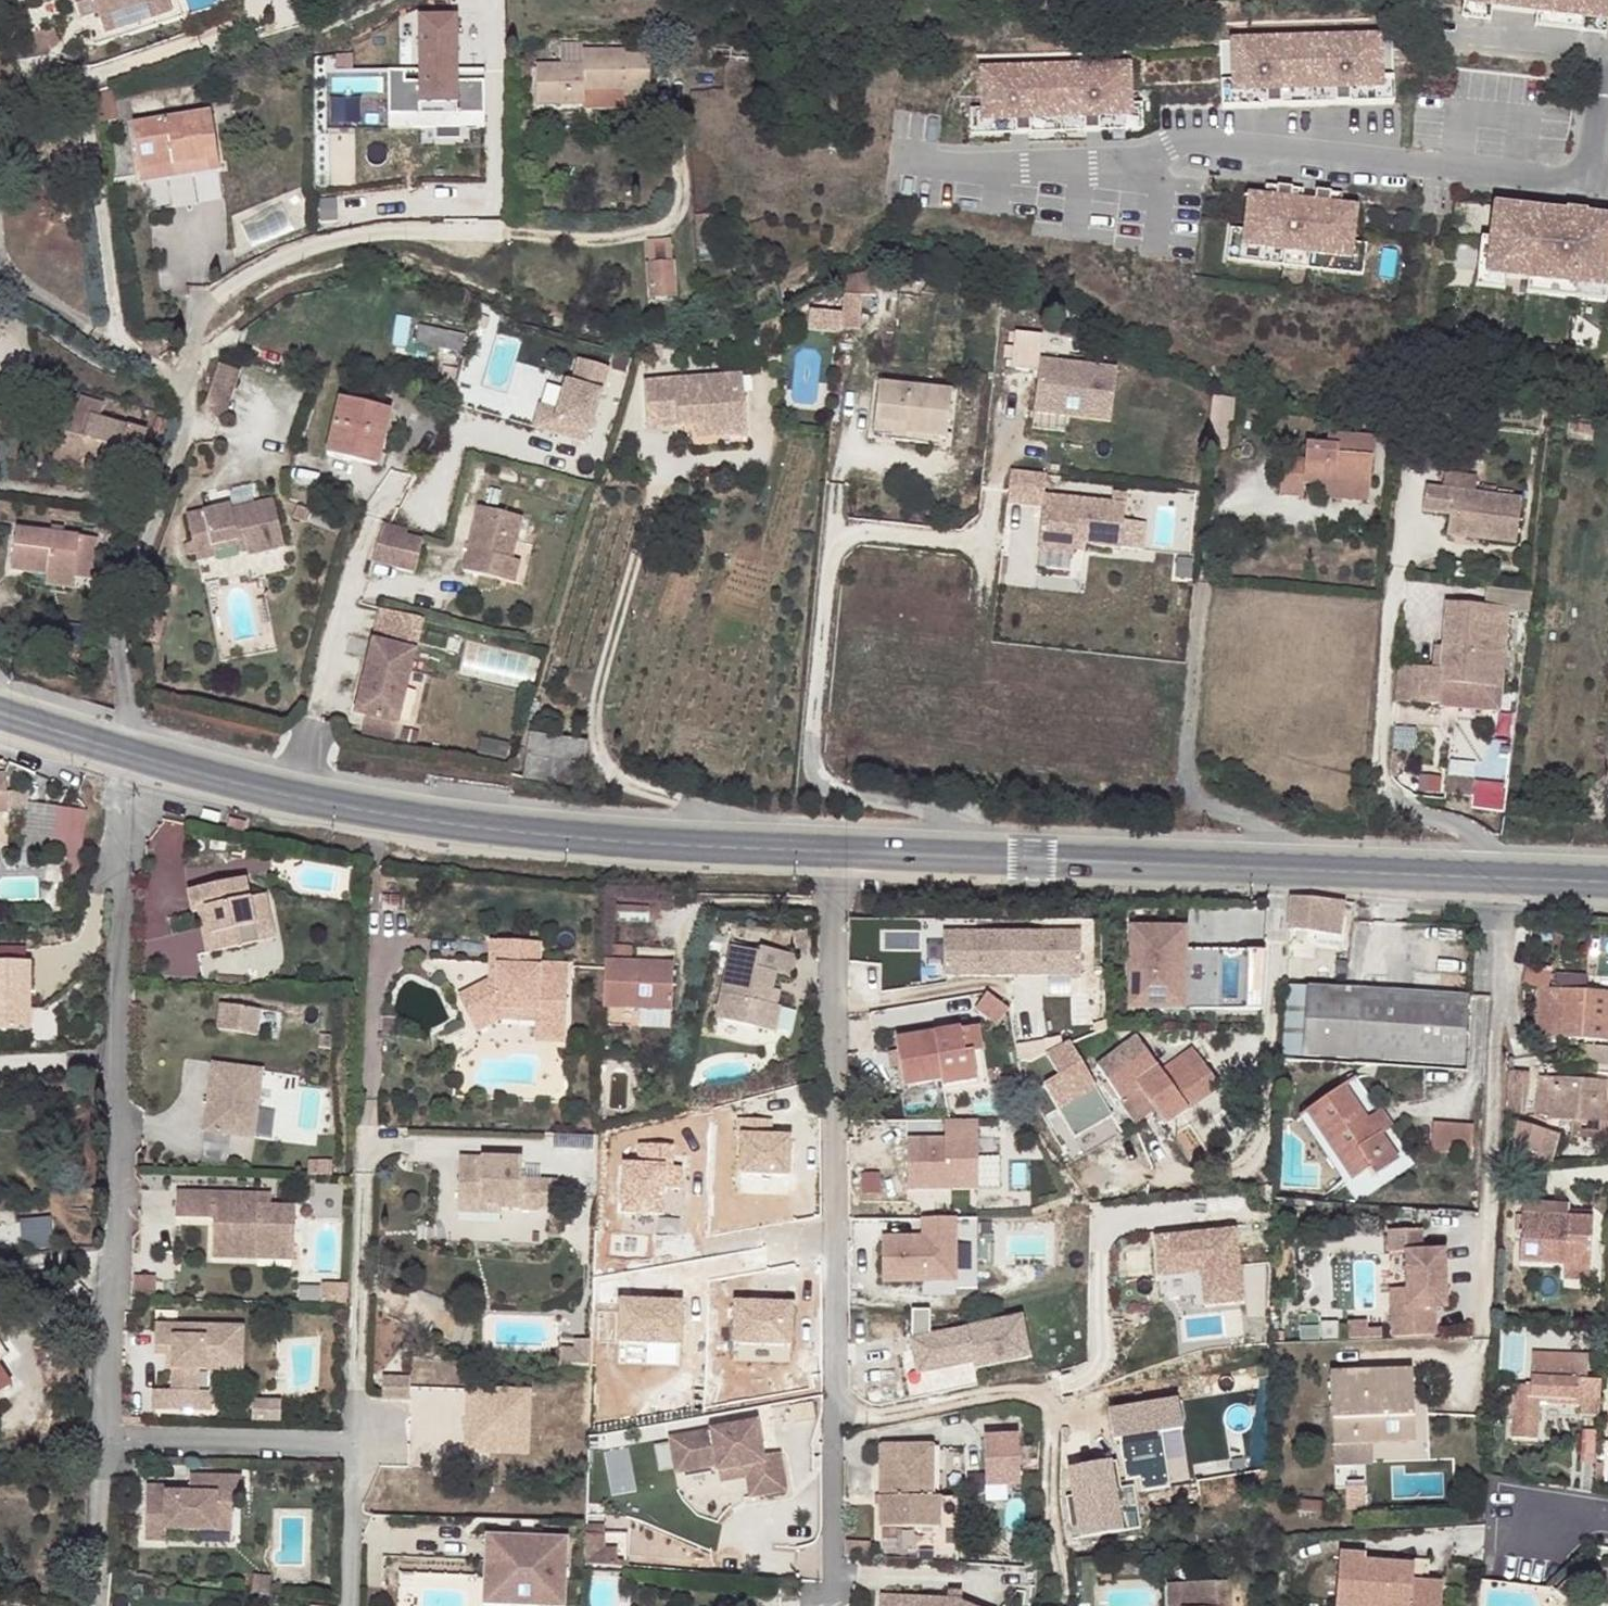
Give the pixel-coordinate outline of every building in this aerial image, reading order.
[(105,32),(173,12),(170,0),(96,0),(105,32)] [(1460,19),(1488,23),(1490,10),(1474,9),(1475,0),(1462,0),(1460,19)] [(1607,1),(1607,0),(1475,0),(1474,9),(1490,10),(1534,15),(1606,23),(1607,1)] [(486,79),(459,79),(458,11),(418,12),(419,81),(404,81),(403,70),(388,71),(389,127),(487,125),(486,79)] [(1606,23),(1534,15),(1533,28),(1604,36),(1606,23)] [(49,29),(16,40),(19,60),(53,54),(49,29)] [(1400,64),(1230,43),(1221,111),(1392,132),(1400,64)] [(651,51),(585,52),(585,68),(539,67),(539,105),(585,105),(585,110),(628,110),(628,97),(652,97),(651,51)] [(1129,67),(979,76),(982,141),(1039,137),(1038,124),(1077,122),(1078,136),(1100,134),(1099,122),(1131,120),(1129,67)] [(141,175),(220,163),(212,115),(134,127),(141,175)] [(220,163),(141,175),(143,185),(221,174),(220,163)] [(1303,193),(1266,189),(1265,200),(1275,201),(1274,213),(1289,215),(1290,203),(1302,205),(1303,193)] [(1341,197),(1316,194),(1314,206),(1313,217),(1329,219),(1330,207),(1340,208),(1341,197)] [(1265,200),(1248,197),(1245,234),(1243,250),(1351,261),(1353,246),(1357,210),(1340,208),(1330,207),(1329,219),(1313,217),(1314,206),(1302,205),(1290,203),(1289,215),(1274,213),(1275,201),(1265,200)] [(1506,208),(1493,207),(1489,241),(1494,241),(1502,243),(1506,208)] [(1506,208),(1502,243),(1494,241),(1490,276),(1506,278),(1528,281),(1607,290),(1607,285),(1607,219),(1585,216),(1585,214),(1567,213),(1567,215),(1506,208)] [(1245,234),(1231,232),(1228,263),(1363,278),(1366,247),(1353,246),(1351,261),(1243,250),(1245,234)] [(1504,291),(1506,278),(1490,276),(1494,241),(1489,241),(1481,240),(1476,288),(1504,291)] [(650,245),(651,268),(673,267),(672,243),(650,245)] [(675,299),(673,267),(651,268),(653,301),(675,299)] [(877,273),(847,279),(845,320),(861,322),(864,299),(877,298),(877,273)] [(1606,303),(1607,290),(1528,281),(1526,293),(1606,303)] [(844,323),(812,320),(811,338),(843,342),(844,323)] [(414,344),(463,353),(467,333),(418,324),(414,344)] [(1011,330),(1006,366),(1040,371),(1045,335),(1011,330)] [(1114,422),(1120,369),(1044,361),(1039,413),(1114,422)] [(605,371),(573,362),(567,386),(556,383),(550,409),(543,429),(586,441),(605,371)] [(205,410),(229,417),(243,370),(219,363),(205,410)] [(745,377),(645,385),(649,430),(691,428),(693,450),(750,446),(745,377)] [(917,435),(916,444),(947,448),(953,401),(880,392),(875,430),(917,435)] [(1214,398),(1209,446),(1228,448),(1232,422),(1235,422),(1238,400),(1214,398)] [(70,411),(58,451),(82,458),(136,474),(148,435),(101,421),(105,406),(82,400),(78,413),(70,411)] [(391,413),(343,400),(329,456),(354,462),(357,451),(380,457),(391,413)] [(550,409),(538,406),(532,426),(543,429),(550,409)] [(1593,430),(1580,428),(1579,438),(1591,440),(1593,430)] [(917,435),(875,430),(872,447),(915,452),(916,444),(917,435)] [(1306,484),(1326,485),(1375,489),(1378,438),(1331,434),(1330,444),(1308,442),(1307,457),(1283,456),(1280,494),(1305,495),(1306,484)] [(79,469),(82,458),(58,451),(55,462),(79,469)] [(357,451),(354,462),(377,468),(380,457),(357,451)] [(1050,475),(1015,471),(1011,504),(1047,507),(1043,551),(1077,554),(1079,542),(1124,547),(1129,504),(1047,496),(1050,475)] [(1373,503),(1375,489),(1326,485),(1325,500),(1373,503)] [(1513,551),(1520,506),(1424,491),(1421,516),(1448,519),(1445,541),(1513,551)] [(515,561),(525,519),(482,508),(467,572),(504,581),(509,560),(515,561)] [(196,566),(199,574),(217,571),(216,564),(234,561),(245,558),(246,565),(247,569),(282,562),(271,515),(231,523),(231,518),(188,526),(193,553),(185,555),(187,568),(196,566)] [(406,532),(381,525),(372,562),(397,569),(405,537),(406,532)] [(54,528),(53,534),(66,536),(67,530),(54,528)] [(66,536),(53,534),(20,529),(14,571),(49,575),(76,579),(95,582),(101,541),(66,536)] [(423,542),(405,537),(397,569),(415,574),(423,542)] [(245,558),(234,561),(235,568),(246,565),(245,558)] [(515,561),(509,560),(504,581),(517,584),(522,564),(515,561)] [(76,579),(49,575),(47,587),(74,590),(76,579)] [(1529,604),(1486,598),(1485,615),(1507,617),(1507,621),(1527,623),(1529,604)] [(1441,676),(1431,676),(1399,672),(1396,708),(1440,712),(1440,707),(1441,690),(1500,696),(1507,621),(1507,617),(1485,615),(1447,612),(1443,655),(1441,676)] [(380,643),(363,716),(374,719),(406,726),(423,653),(380,643)] [(1441,676),(1443,655),(1433,654),(1431,676),(1441,676)] [(406,726),(374,719),(370,735),(402,742),(406,726)] [(534,737),(527,779),(580,787),(586,746),(534,737)] [(1474,787),(1476,769),(1446,767),(1445,784),(1474,787)] [(71,769),(70,775),(69,779),(77,782),(78,779),(80,772),(71,769)] [(8,812),(7,774),(0,775),(0,812),(8,812)] [(27,835),(54,838),(52,855),(83,859),(89,809),(31,803),(27,835)] [(252,878),(194,890),(199,910),(204,910),(207,926),(214,924),(220,950),(247,945),(243,928),(261,925),(255,898),(252,878)] [(270,895),(255,898),(261,925),(243,928),(247,945),(280,939),(270,895)] [(1343,902),(1293,898),(1288,929),(1288,930),(1338,937),(1343,902)] [(214,924),(207,926),(212,952),(220,950),(214,924)] [(1156,930),(1128,931),(1130,1011),(1191,1009),(1190,950),(1157,950),(1156,930)] [(1083,934),(945,933),(945,976),(1083,978),(1083,934)] [(542,948),(494,945),(492,984),(460,1001),(472,1026),(499,1013),(537,1015),(536,1025),(536,1044),(565,1046),(568,989),(538,987),(541,970),(542,948)] [(1194,949),(1194,1004),(1267,1004),(1267,949),(1194,949)] [(730,957),(715,1030),(775,1041),(779,1016),(776,1016),(769,1014),(772,998),(775,982),(789,985),(794,963),(759,957),(758,963),(730,957)] [(30,1031),(31,962),(0,962),(0,1031),(30,1031)] [(571,972),(541,970),(538,987),(568,989),(571,972)] [(675,975),(608,972),(605,1018),(673,1021),(675,975)] [(1415,974),(1414,993),(1469,995),(1469,976),(1415,974)] [(1304,1057),(1308,988),(1286,985),(1286,989),(1283,1055),(1304,1057)] [(1360,990),(1308,988),(1304,1057),(1357,1060),(1360,990)] [(1465,1066),(1469,995),(1414,993),(1360,990),(1357,1060),(1465,1066)] [(1535,1038),(1607,1042),(1607,995),(1538,992),(1535,1038)] [(987,994),(975,1010),(997,1026),(1009,1011),(987,994)] [(779,999),(772,998),(769,1014),(776,1016),(779,999)] [(221,1004),(218,1028),(259,1032),(262,1009),(221,1004)] [(499,1013),(472,1026),(477,1034),(501,1023),(536,1025),(537,1015),(499,1013)] [(975,1030),(961,1032),(964,1055),(972,1054),(979,1053),(975,1030)] [(897,1043),(903,1087),(941,1081),(942,1087),(976,1082),(972,1054),(964,1055),(961,1032),(897,1043)] [(1138,1039),(1097,1069),(1108,1084),(1111,1089),(1120,1099),(1136,1088),(1165,1125),(1219,1086),(1190,1050),(1161,1070),(1138,1039)] [(265,1070),(215,1062),(206,1129),(255,1137),(265,1070)] [(1063,1107),(1108,1084),(1097,1069),(1068,1084),(1062,1074),(1050,1081),(1063,1107)] [(1528,1112),(1533,1074),(1512,1071),(1507,1109),(1528,1112)] [(1551,1119),(1607,1124),(1607,1083),(1554,1079),(1551,1119)] [(1115,1103),(1120,1099),(1111,1089),(1107,1093),(1115,1103)] [(1310,1118),(1354,1182),(1372,1169),(1377,1176),(1401,1160),(1384,1136),(1381,1138),(1369,1120),(1348,1090),(1310,1118)] [(1085,1119),(1099,1139),(1118,1126),(1105,1107),(1085,1119)] [(1382,1112),(1369,1120),(1381,1138),(1384,1136),(1394,1129),(1382,1112)] [(945,1139),(908,1140),(909,1189),(978,1189),(978,1122),(945,1122),(945,1139)] [(1474,1154),(1476,1125),(1434,1122),(1432,1151),(1474,1154)] [(1559,1139),(1519,1124),(1512,1145),(1553,1159),(1559,1139)] [(632,1205),(660,1235),(694,1202),(703,1210),(767,1226),(775,1193),(705,1176),(707,1158),(672,1150),(666,1172),(632,1205)] [(456,1159),(456,1168),(479,1169),(479,1160),(456,1159)] [(479,1169),(456,1168),(456,1204),(496,1206),(497,1213),(536,1214),(536,1212),(537,1184),(518,1183),(520,1163),(479,1160),(479,1169)] [(332,1165),(308,1164),(307,1176),(332,1177),(332,1165)] [(555,1186),(537,1184),(536,1212),(553,1213),(555,1186)] [(282,1209),(282,1198),(201,1194),(200,1220),(235,1222),(235,1257),(281,1259),(282,1248),(316,1249),(317,1211),(297,1210),(282,1209)] [(297,1198),(282,1198),(282,1209),(297,1210),(297,1198)] [(496,1206),(456,1204),(456,1213),(497,1216),(496,1206)] [(1524,1215),(1521,1264),(1566,1266),(1565,1281),(1591,1283),(1593,1231),(1581,1230),(1581,1218),(1524,1215)] [(1594,1218),(1581,1218),(1581,1230),(1593,1231),(1594,1218)] [(24,1219),(24,1243),(53,1243),(53,1219),(24,1219)] [(923,1238),(882,1238),(882,1282),(956,1281),(956,1220),(923,1220),(923,1238)] [(977,1221),(956,1220),(956,1281),(956,1289),(977,1290),(977,1221)] [(1236,1229),(1157,1238),(1161,1275),(1204,1271),(1207,1303),(1244,1298),(1236,1229)] [(282,1248),(281,1259),(317,1261),(316,1249),(282,1248)] [(1444,1249),(1406,1251),(1409,1287),(1410,1307),(1393,1308),(1395,1335),(1439,1333),(1437,1306),(1447,1305),(1444,1249)] [(1394,1288),(1406,1287),(1404,1254),(1392,1254),(1394,1288)] [(349,1288),(323,1287),(322,1305),(348,1306),(349,1288)] [(1409,1287),(1392,1288),(1393,1308),(1410,1307),(1409,1287)] [(737,1302),(737,1361),(795,1360),(795,1302),(737,1302)] [(930,1312),(913,1312),(912,1339),(919,1374),(973,1364),(974,1370),(1029,1360),(1021,1320),(931,1337),(930,1312)] [(246,1329),(159,1327),(159,1357),(171,1358),(178,1357),(177,1372),(176,1393),(158,1393),(157,1412),(214,1414),(215,1391),(201,1391),(201,1371),(230,1371),(229,1354),(245,1353),(246,1329)] [(648,1333),(627,1338),(635,1369),(657,1364),(648,1333)] [(594,1349),(580,1348),(579,1359),(564,1357),(563,1373),(593,1374),(594,1349)] [(245,1353),(229,1354),(230,1371),(245,1371),(245,1353)] [(1601,1417),(1603,1382),(1571,1381),(1572,1357),(1534,1355),(1532,1388),(1514,1387),(1512,1437),(1538,1440),(1540,1406),(1579,1408),(1579,1418),(1601,1417)] [(14,1385),(0,1364),(0,1394),(14,1385)] [(1412,1373),(1368,1375),(1368,1389),(1413,1387),(1412,1373)] [(1415,1443),(1413,1387),(1368,1389),(1368,1375),(1332,1377),(1334,1446),(1373,1445),(1415,1443)] [(405,1383),(378,1382),(377,1403),(405,1405),(405,1383)] [(467,1390),(467,1454),(533,1454),(534,1390),(467,1390)] [(1181,1400),(1118,1411),(1130,1479),(1144,1477),(1146,1490),(1174,1485),(1167,1444),(1188,1441),(1181,1400)] [(283,1402),(271,1403),(271,1421),(283,1420),(283,1402)] [(271,1403),(254,1403),(254,1421),(271,1421),(271,1403)] [(763,1500),(789,1496),(782,1458),(765,1461),(758,1427),(671,1442),(678,1478),(719,1471),(720,1476),(758,1469),(763,1500)] [(1022,1437),(988,1439),(990,1487),(1024,1485),(1022,1437)] [(1373,1445),(1334,1446),(1335,1463),(1374,1462),(1373,1445)] [(941,1450),(882,1450),(883,1529),(942,1529),(940,1500),(933,1500),(934,1476),(941,1475),(941,1450)] [(1114,1463),(1071,1470),(1075,1496),(1069,1497),(1076,1537),(1143,1526),(1136,1486),(1118,1489),(1114,1463)] [(720,1476),(722,1486),(749,1482),(752,1502),(763,1500),(758,1469),(720,1476)] [(244,1499),(245,1480),(195,1478),(193,1495),(170,1495),(151,1493),(149,1541),(170,1541),(171,1531),(202,1532),(203,1521),(235,1521),(237,1499),(244,1499)] [(152,1486),(151,1493),(170,1495),(170,1487),(152,1486)] [(203,1521),(202,1532),(235,1534),(235,1521),(203,1521)] [(171,1531),(170,1541),(202,1543),(202,1532),(171,1531)] [(587,1564),(602,1565),(604,1539),(588,1538),(587,1564)] [(494,1542),(491,1584),(516,1587),(523,1595),(546,1598),(545,1605),(571,1605),(575,1548),(494,1542)] [(1340,1551),(1335,1605),(1340,1605),(1440,1605),(1442,1581),(1412,1579),(1414,1563),(1364,1559),(1364,1553),(1340,1551)] [(491,1584),(490,1605),(545,1605),(546,1598),(523,1595),(516,1587),(491,1584)] [(1185,1586),(1173,1586),(1172,1605),(1185,1605),(1185,1586)] [(1185,1586),(1185,1605),(1228,1605),(1229,1586),(1185,1586)] [(962,1591),(950,1590),(950,1598),(962,1599),(962,1591)] [(881,1595),(881,1605),(974,1605),(961,1601),(962,1599),(950,1598),(881,1595)]
